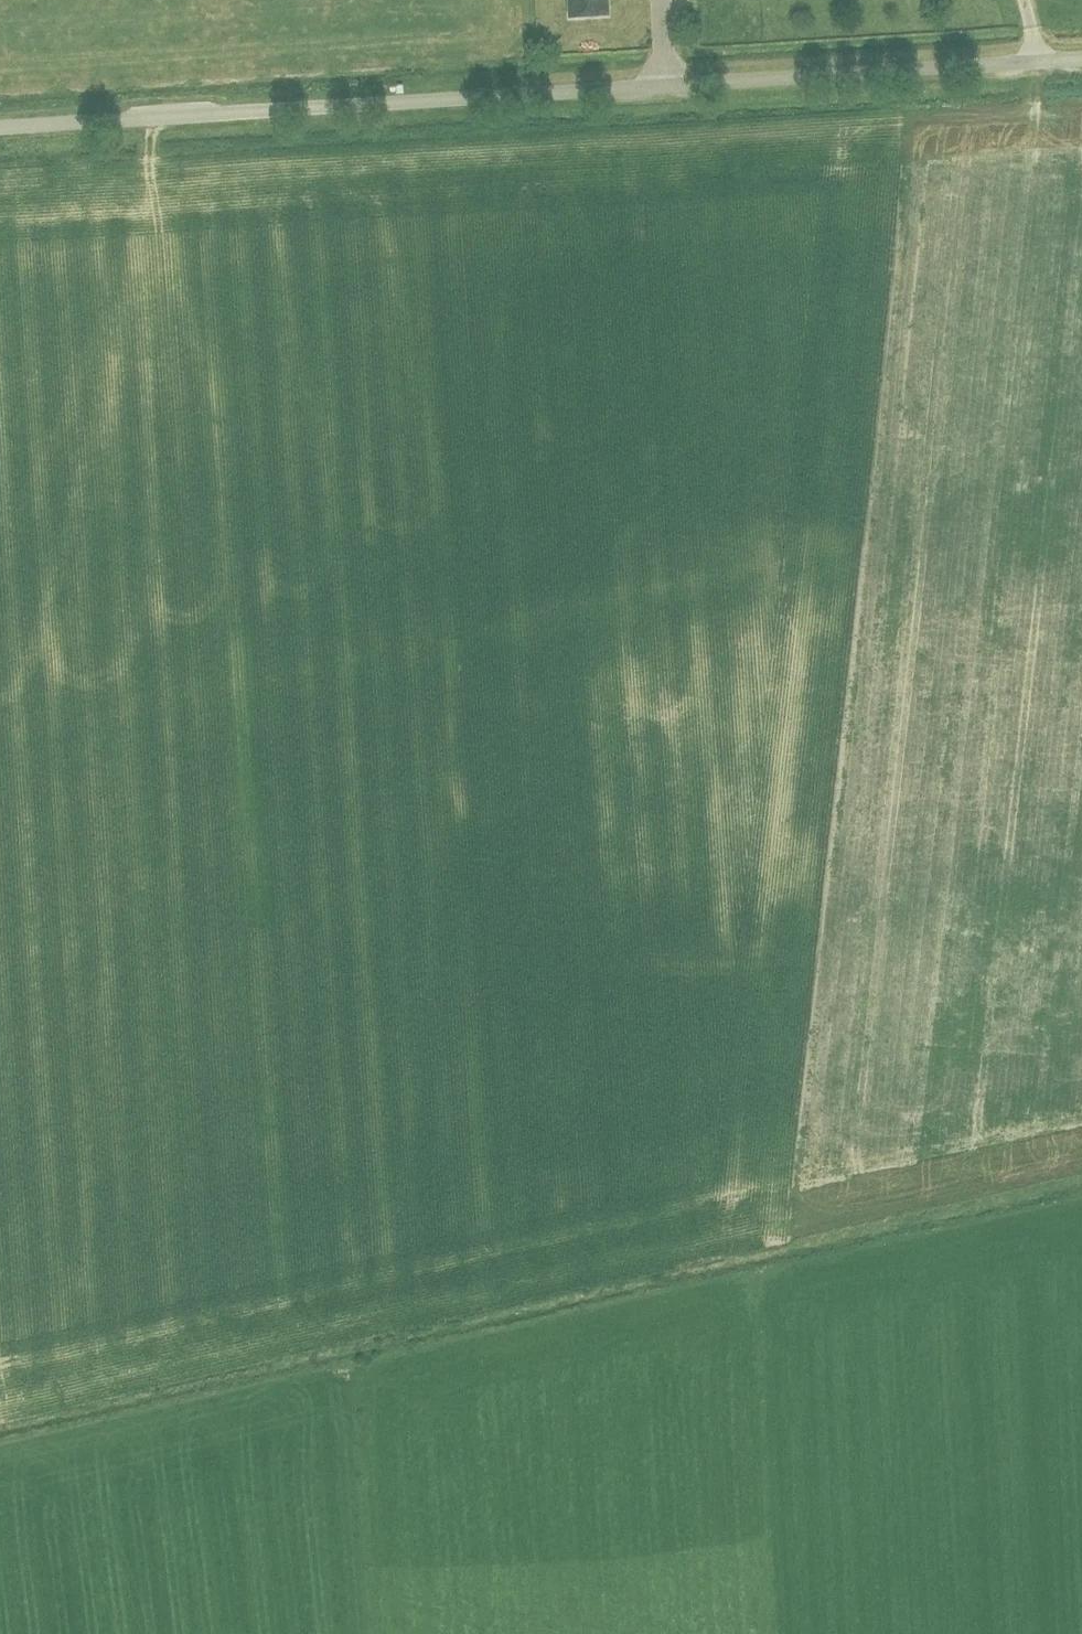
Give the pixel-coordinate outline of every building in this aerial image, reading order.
[(567,19),(609,17),(608,0),(566,0),(567,19)]
